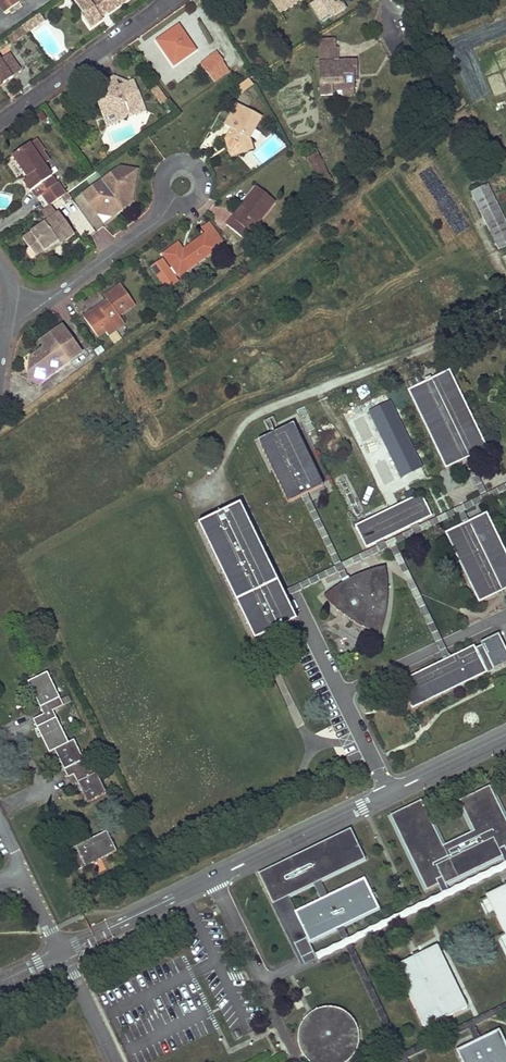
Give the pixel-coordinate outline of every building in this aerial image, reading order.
[(5,11),(19,1),(18,0),(0,0),(0,4),(5,11)] [(124,0),(83,0),(76,5),(83,14),(81,16),(89,27),(102,18),(100,17),(112,8),(124,0)] [(280,12),(299,0),(272,0),(280,12)] [(315,1),(326,20),(344,8),(339,0),(317,0),(315,1)] [(315,1),(310,4),(322,23),(326,20),(315,1)] [(34,17),(22,25),(26,32),(39,23),(34,17)] [(5,37),(10,44),(26,32),(22,25),(5,37)] [(167,53),(174,63),(195,48),(178,26),(170,32),(164,36),(168,41),(164,44),(169,52),(167,53)] [(168,41),(164,36),(158,40),(167,53),(169,52),(164,44),(168,41)] [(334,47),(333,39),(319,40),(319,62),(321,95),(332,94),(332,90),(345,90),(354,89),(353,75),(356,74),(355,60),(337,61),(337,47),(334,47)] [(223,60),(216,52),(201,63),(208,72),(209,71),(215,80),(228,70),(221,62),(223,60)] [(2,81),(4,83),(21,71),(9,54),(0,60),(0,82),(2,81)] [(134,113),(144,109),(132,80),(118,86),(114,75),(108,80),(98,101),(105,117),(116,112),(126,117),(128,110),(134,113)] [(251,87),(247,80),(238,85),(242,93),(251,87)] [(159,86),(151,90),(160,107),(168,103),(159,86)] [(256,114),(236,104),(225,126),(231,129),(227,138),(230,145),(229,147),(232,148),(240,153),(248,151),(252,144),(251,138),(257,126),(251,124),(256,114)] [(116,112),(105,117),(108,123),(126,117),(116,112)] [(251,124),(257,126),(261,117),(256,114),(251,124)] [(61,196),(64,194),(44,166),(50,162),(43,152),(44,151),(36,140),(12,156),(28,178),(23,181),(30,191),(38,185),(51,204),(51,203),(57,199),(61,196)] [(325,161),(319,150),(307,157),(314,168),(316,167),(321,177),(329,172),(324,162),(325,161)] [(132,202),(137,170),(121,167),(83,194),(89,203),(99,205),(107,199),(112,207),(121,209),(123,200),(132,202)] [(275,201),(257,186),(240,206),(245,210),(236,220),(231,216),(225,224),(240,236),(246,228),(250,231),(275,201)] [(472,194),(499,250),(505,247),(505,225),(487,186),(472,194)] [(65,201),(72,197),(68,191),(64,194),(61,196),(65,201)] [(121,209),(112,207),(107,199),(99,205),(89,203),(103,222),(121,209)] [(58,213),(51,203),(51,204),(40,211),(47,221),(23,237),(31,248),(35,246),(41,255),(45,252),(59,242),(62,245),(76,235),(60,212),(58,213)] [(240,206),(231,216),(236,220),(245,210),(240,206)] [(163,253),(166,257),(151,267),(167,290),(177,283),(175,279),(225,242),(210,222),(201,228),(205,234),(182,250),(177,243),(171,247),(163,253)] [(246,228),(240,236),(244,239),(250,231),(246,228)] [(59,242),(45,252),(47,255),(62,245),(59,242)] [(35,246),(31,248),(38,257),(41,255),(35,246)] [(107,301),(83,318),(96,337),(104,331),(102,327),(108,323),(114,331),(123,324),(118,316),(134,304),(120,284),(111,291),(104,296),(107,301)] [(78,349),(62,327),(52,335),(41,342),(45,348),(31,358),(36,366),(29,371),(28,376),(29,377),(45,379),(70,361),(67,356),(78,349)] [(77,337),(92,360),(97,356),(81,334),(77,337)] [(78,349),(67,356),(70,361),(81,353),(78,349)] [(450,370),(407,390),(445,469),(467,459),(488,449),(450,370)] [(45,379),(29,377),(35,385),(45,379)] [(368,412),(398,480),(422,470),(392,401),(368,412)] [(293,425),(257,442),(287,503),(303,495),(322,486),(293,425)] [(381,483),(398,479),(396,472),(389,474),(386,460),(376,463),(381,483)] [(421,494),(354,526),(366,548),(380,542),(414,525),(432,516),(421,494)] [(240,505),(198,525),(255,642),(269,635),(296,622),(283,595),(240,505)] [(445,533),(479,602),(505,589),(505,553),(487,513),(466,523),(445,533)] [(335,588),(324,597),(333,606),(343,614),(354,623),(365,629),(380,635),(384,622),(386,610),(387,595),(387,578),(385,568),(371,572),(359,576),(347,581),(335,588)] [(474,646),(399,682),(412,710),(488,674),(474,646)] [(47,673),(28,682),(41,708),(44,715),(33,720),(37,728),(49,753),(55,750),(69,744),(53,711),(64,706),(47,673)] [(69,744),(55,750),(65,770),(68,778),(74,776),(77,783),(87,803),(107,793),(93,765),(87,768),(75,741),(69,744)] [(391,814),(427,890),(439,884),(437,879),(441,877),(444,881),(445,884),(503,856),(502,854),(499,849),(504,847),(505,851),(505,820),(490,786),(460,800),(474,831),(443,846),(421,800),(391,814)] [(260,874),(286,927),(288,926),(290,930),(295,927),(300,936),(305,933),(297,911),(291,896),(365,857),(351,827),(260,874)] [(107,832),(68,850),(78,871),(117,852),(107,832)] [(365,876),(297,911),(305,933),(310,944),(379,907),(365,876)] [(487,895),(505,935),(505,885),(487,895)] [(310,944),(305,933),(300,936),(295,927),(290,930),(288,926),(286,927),(301,958),(314,952),(310,944)] [(419,955),(395,966),(424,1027),(466,1007),(437,947),(419,955)] [(326,1009),(323,1010),(319,1011),(315,1012),(312,1014),(309,1016),(306,1019),(303,1022),(301,1025),(299,1029),(298,1032),(297,1036),(297,1040),(297,1044),(298,1048),(299,1051),(301,1055),(303,1058),(305,1061),(306,1061),(350,1061),(353,1058),(355,1055),(357,1052),(358,1048),(359,1044),(359,1040),(359,1037),(358,1033),(357,1029),(355,1026),(353,1022),(351,1019),(348,1017),(345,1014),(341,1012),(338,1011),(334,1010),(330,1009),(326,1009)] [(457,1050),(463,1061),(505,1061),(505,1045),(499,1030),(457,1050)]
